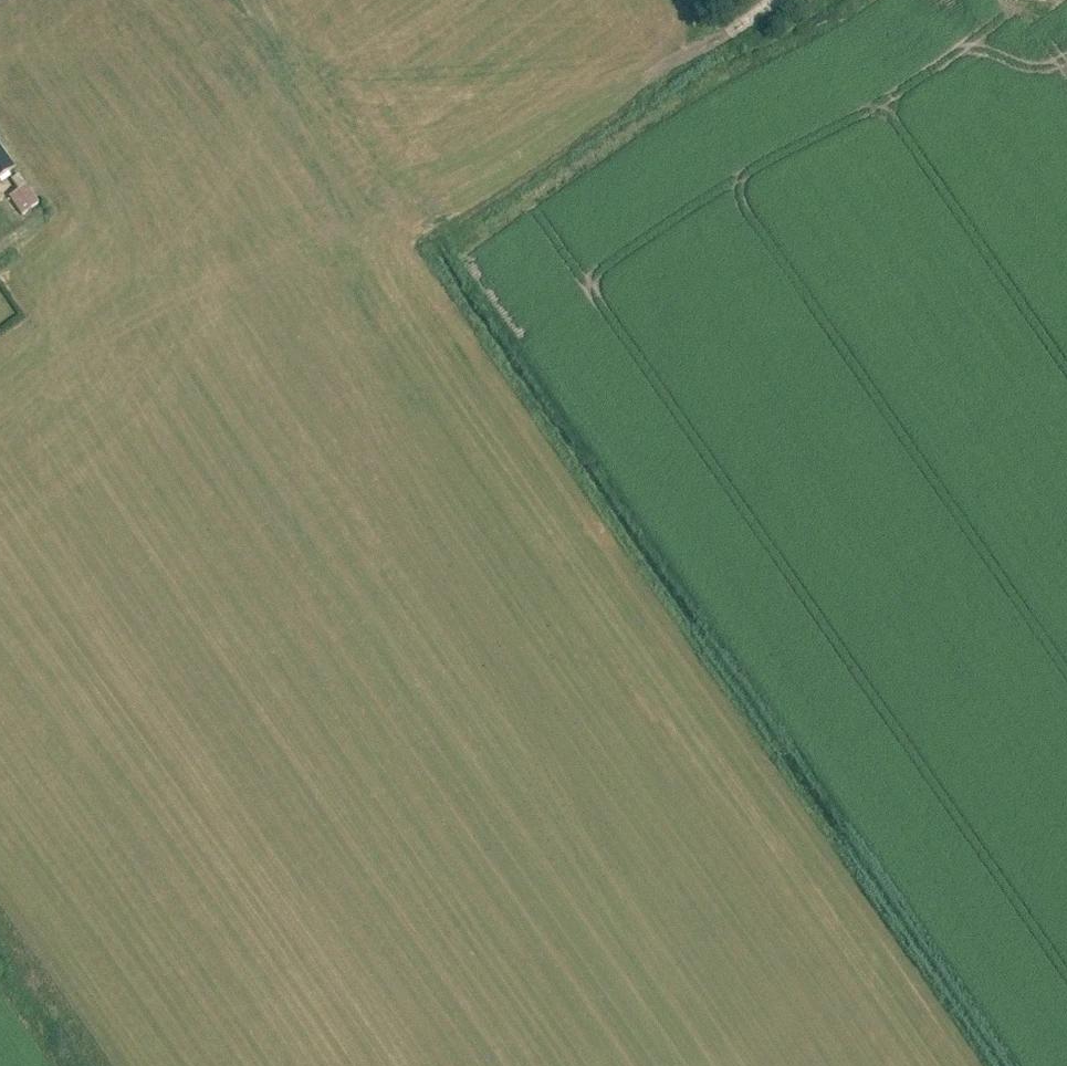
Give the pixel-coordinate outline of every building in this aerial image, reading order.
[(1041,11),(1050,0),(1026,0),(1041,11)] [(15,170),(0,148),(0,181),(15,170)] [(24,185),(6,198),(18,216),(37,204),(24,185)]
